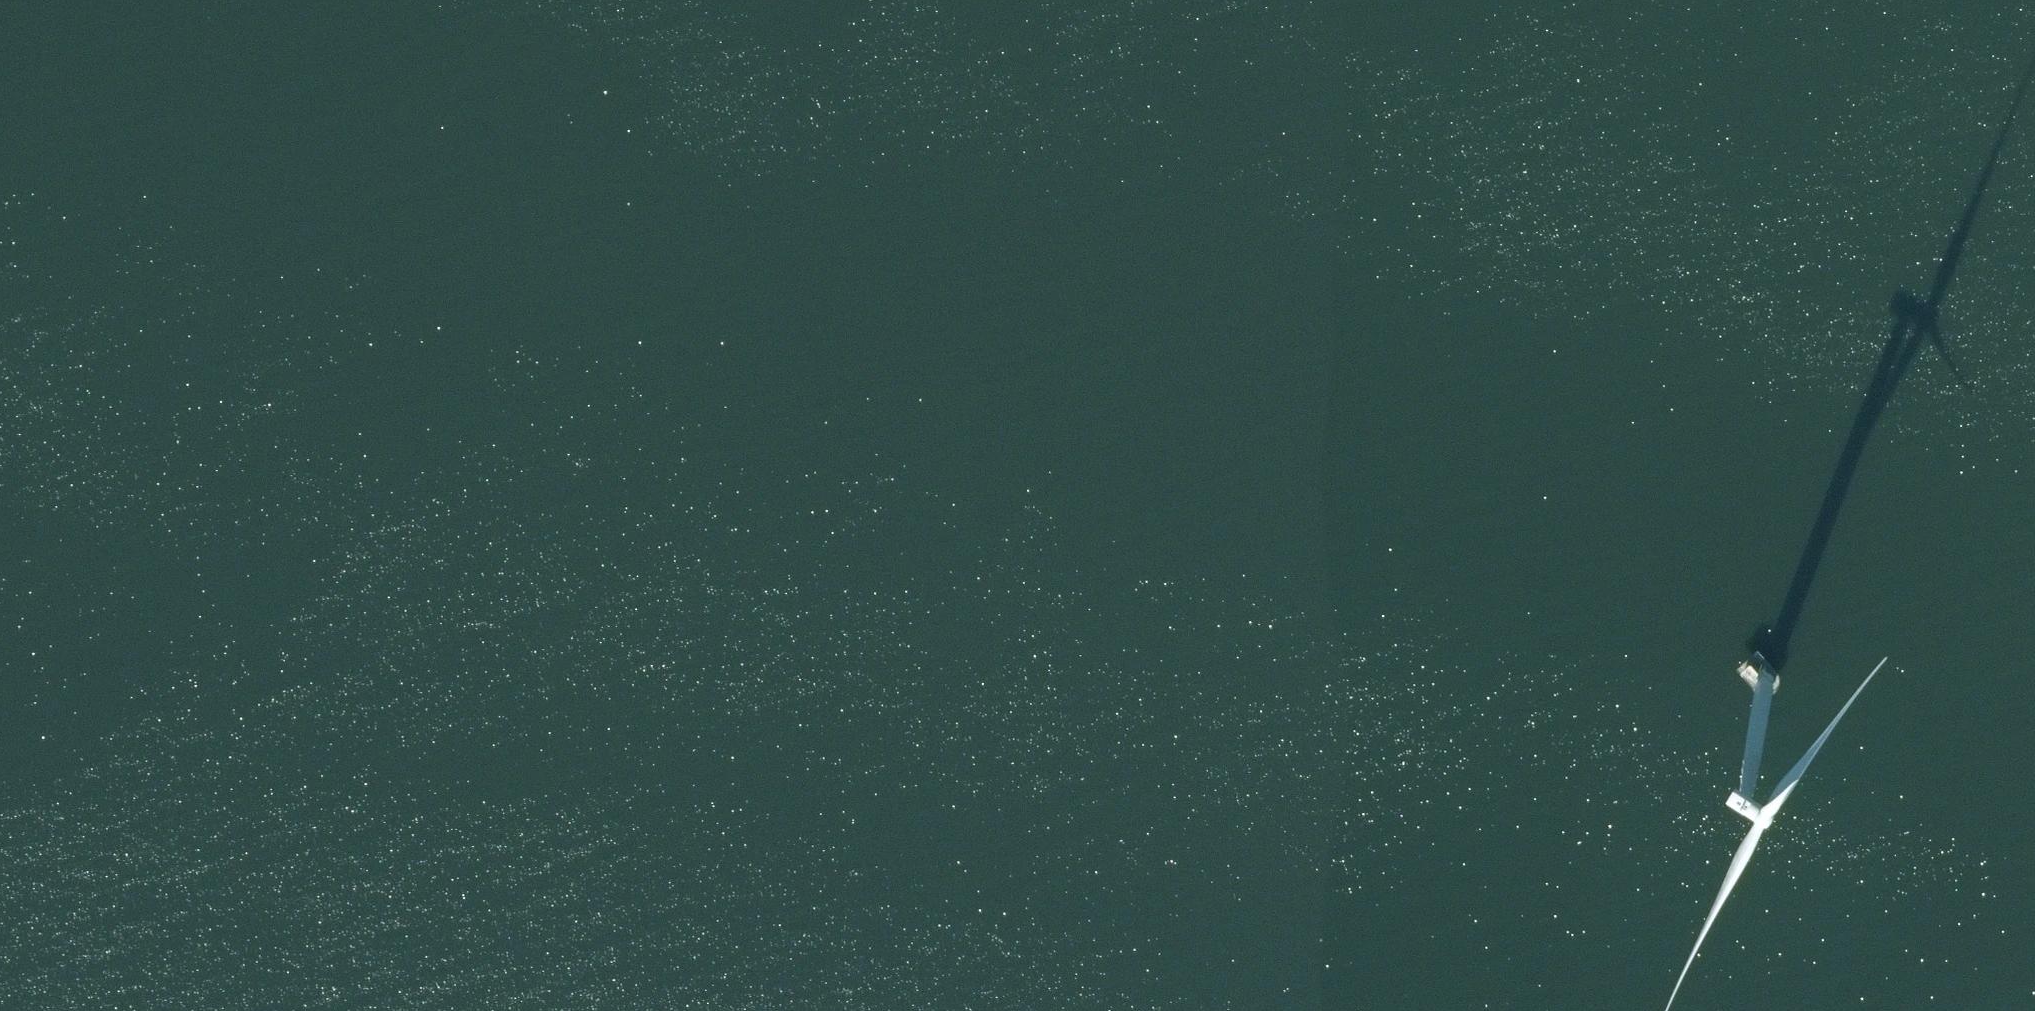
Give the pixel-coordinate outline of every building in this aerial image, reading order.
[(1759,672),(1758,675),(1758,678),(1759,680),(1761,682),(1762,684),(1766,685),(1769,685),(1772,684),(1773,682),(1775,680),(1776,677),(1776,675),(1775,672),(1773,670),(1770,668),(1768,667),(1765,667),(1763,668),(1761,670),(1759,672)]
